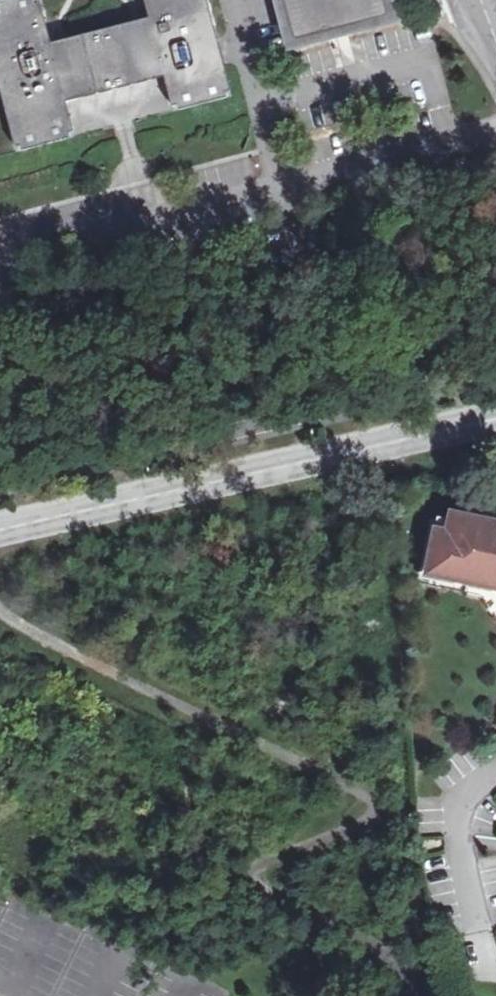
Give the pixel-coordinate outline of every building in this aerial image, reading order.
[(16,153),(114,128),(120,147),(138,142),(133,124),(231,99),(206,0),(145,0),(150,20),(52,46),(40,0),(9,0),(0,2),(0,92),(16,153)] [(291,35),(291,37),(293,40),(296,42),(298,41),(301,38),(381,18),(384,19),(387,18),(389,17),(389,12),(388,10),(385,0),(282,0),(291,35)] [(440,19),(446,17),(440,0),(433,0),(440,19)] [(0,92),(0,158),(16,153),(0,92)] [(446,519),(425,524),(413,588),(477,600),(495,628),(495,530),(475,527),(475,524),(446,519)]
